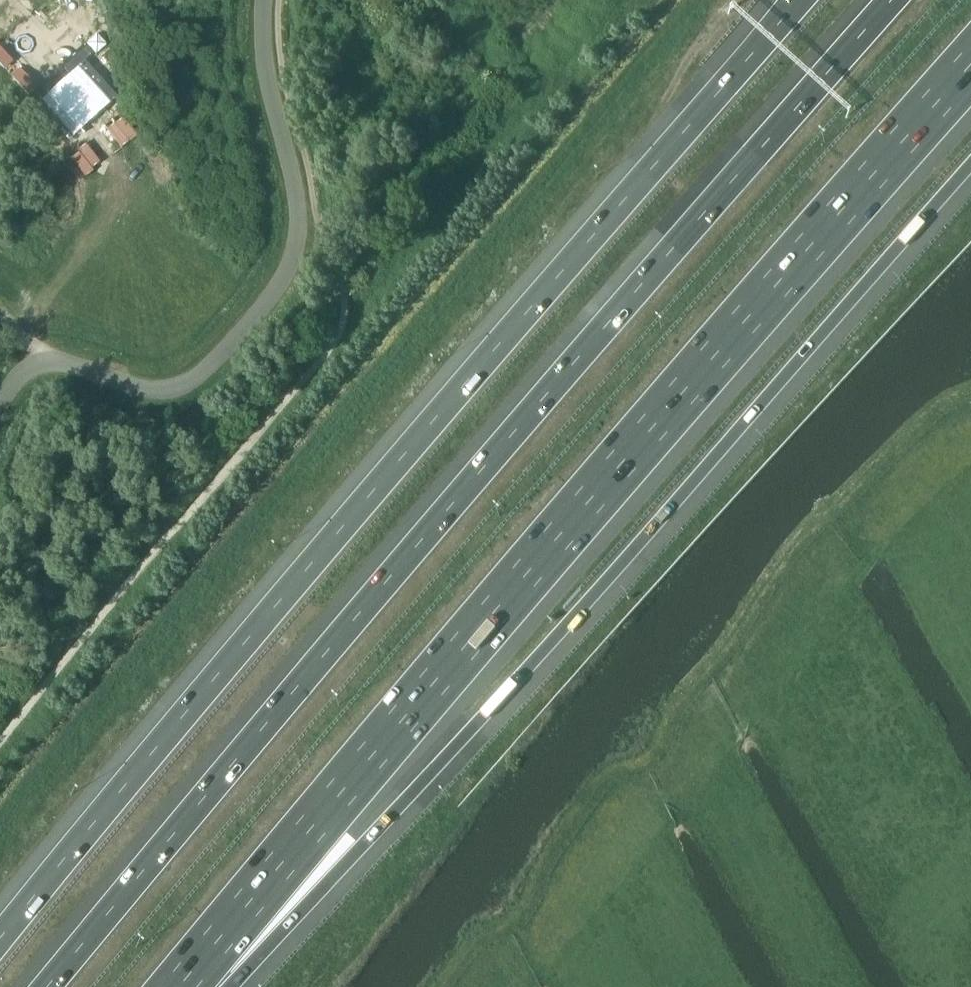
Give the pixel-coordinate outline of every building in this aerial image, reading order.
[(5,69),(12,62),(0,49),(0,64),(5,69)] [(11,76),(29,96),(37,89),(18,69),(11,76)]
